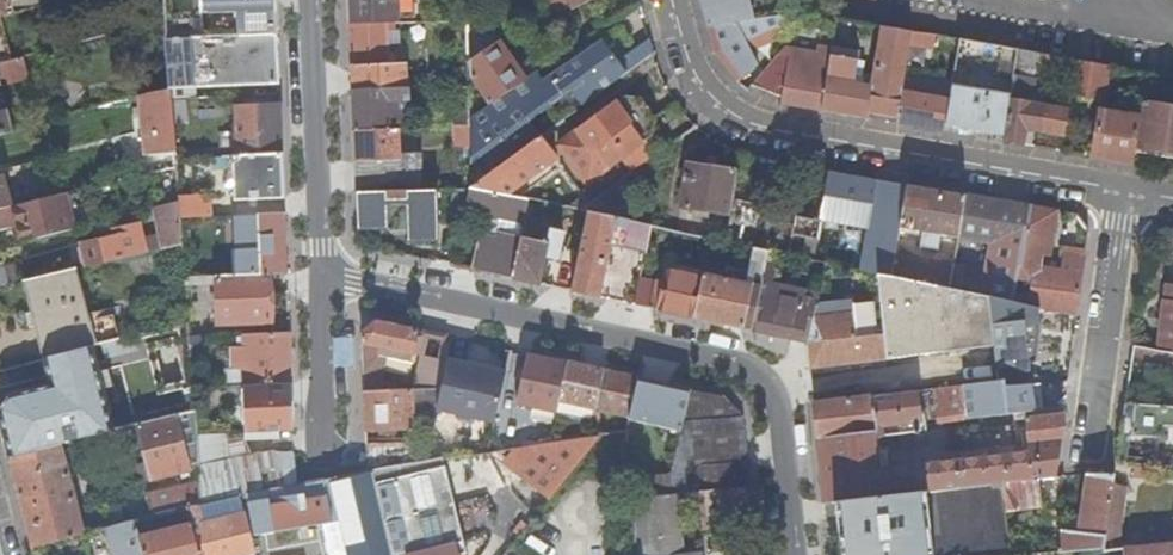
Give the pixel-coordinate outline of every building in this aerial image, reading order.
[(162,23),(164,40),(276,34),(274,0),(161,0),(162,23)] [(347,26),(395,23),(395,14),(412,14),(412,0),(345,0),(347,26)] [(554,12),(569,6),(571,9),(589,0),(548,0),(554,12)] [(705,27),(773,16),(771,8),(753,10),(753,14),(748,14),(744,0),(698,0),(705,27)] [(485,15),(465,24),(465,38),(491,25),(485,15)] [(773,16),(705,27),(712,51),(733,80),(755,62),(747,48),(783,36),(773,16)] [(10,62),(0,23),(0,64),(10,62)] [(347,26),(349,91),(406,89),(405,64),(388,64),(387,43),(399,43),(398,30),(395,30),(395,23),(347,26)] [(910,31),(880,26),(871,80),(865,79),(865,84),(852,82),(855,52),(829,48),(829,50),(821,111),(866,118),(867,112),(897,117),(901,90),(909,39),(910,31)] [(910,31),(909,39),(932,43),(934,35),(910,31)] [(277,83),(276,34),(164,40),(168,90),(277,83)] [(488,106),(467,120),(467,128),(468,148),(469,188),(538,137),(651,56),(647,42),(616,63),(600,38),(547,75),(538,82),(533,75),(524,80),(524,82),(488,106)] [(948,99),(944,125),(1003,136),(1015,49),(957,39),(948,99)] [(524,80),(523,79),(514,67),(497,42),(467,62),(468,78),(488,106),(524,82),(524,80)] [(779,98),(777,103),(821,111),(829,50),(815,49),(813,61),(776,55),(750,84),(779,98)] [(1003,136),(1002,141),(1022,145),(1025,130),(1031,131),(1061,136),(1064,111),(1028,104),(1032,74),(1070,80),(1073,59),(1015,49),(1003,136)] [(523,79),(537,69),(529,57),(514,67),(523,79)] [(24,80),(18,59),(10,62),(0,64),(0,86),(24,80)] [(1106,64),(1073,59),(1070,80),(1068,93),(1101,99),(1106,64)] [(538,82),(547,75),(542,68),(533,75),(538,82)] [(451,87),(452,129),(467,128),(467,120),(466,86),(451,87)] [(349,91),(351,133),(388,131),(387,103),(408,102),(408,89),(406,89),(349,91)] [(168,90),(137,98),(138,105),(143,155),(173,152),(169,99),(168,90)] [(897,117),(896,123),(943,131),(944,125),(948,99),(901,90),(897,117)] [(545,94),(480,138),(485,145),(549,100),(545,94)] [(620,158),(643,141),(651,136),(653,119),(639,99),(621,97),(556,144),(585,183),(620,158)] [(1169,110),(1170,106),(1154,103),(1154,108),(1139,105),(1137,118),(1133,147),(1172,153),(1172,111),(1169,110)] [(280,152),(278,105),(233,107),(235,155),(280,152)] [(10,130),(5,110),(0,111),(0,132),(10,130)] [(1091,156),(1131,163),(1133,147),(1137,118),(1098,111),(1091,156)] [(867,112),(866,118),(896,123),(897,117),(867,112)] [(452,148),(468,148),(467,128),(452,129),(452,148)] [(397,139),(411,138),(411,130),(396,131),(397,139)] [(1025,130),(1022,145),(1028,146),(1031,131),(1025,130)] [(351,133),(354,192),(418,190),(416,138),(411,138),(397,139),(396,131),(388,131),(351,133)] [(469,188),(504,195),(554,159),(538,137),(469,188)] [(620,158),(630,173),(653,155),(643,141),(620,158)] [(280,152),(235,155),(230,155),(231,177),(224,177),(225,185),(232,185),(232,200),(281,198),(280,152)] [(730,201),(735,173),(686,165),(679,208),(728,216),(730,201)] [(818,219),(827,172),(801,168),(794,209),(770,205),(770,208),(760,250),(768,252),(785,256),(790,237),(808,240),(809,234),(815,235),(818,219)] [(859,271),(877,275),(889,277),(894,253),(895,246),(898,229),(906,185),(827,172),(818,219),(867,227),(859,271)] [(176,202),(176,196),(175,180),(154,184),(156,207),(176,202)] [(614,218),(626,221),(619,181),(578,210),(586,212),(614,218)] [(956,238),(963,195),(906,185),(898,229),(920,233),(917,246),(937,250),(939,236),(956,238)] [(463,216),(464,211),(469,188),(452,189),(451,215),(463,216)] [(509,280),(521,225),(527,200),(504,195),(469,188),(464,211),(500,220),(496,238),(485,236),(477,273),(509,280)] [(418,190),(354,192),(355,230),(388,229),(386,208),(404,208),(406,243),(438,242),(435,189),(418,190)] [(17,243),(71,229),(62,194),(7,207),(0,209),(0,230),(13,227),(17,243)] [(178,218),(208,216),(207,194),(176,196),(176,202),(178,218)] [(988,297),(1011,302),(1028,206),(963,195),(956,238),(952,264),(948,289),(988,297)] [(723,242),(751,248),(760,250),(770,208),(730,201),(728,216),(726,224),(723,242)] [(156,207),(149,209),(151,237),(141,239),(138,224),(121,229),(122,235),(116,237),(75,247),(80,268),(180,244),(178,218),(176,202),(156,207)] [(1021,305),(1074,316),(1086,229),(1075,215),(1061,212),(1054,253),(1058,254),(1055,271),(1035,268),(1038,254),(1044,255),(1053,211),(1028,206),(1011,302),(1021,305)] [(285,272),(282,212),(231,215),(232,274),(266,272),(285,272)] [(569,292),(595,298),(602,264),(604,264),(607,247),(614,218),(586,212),(569,292)] [(607,247),(643,255),(649,226),(626,221),(614,218),(607,247)] [(706,238),(709,239),(723,242),(726,224),(710,221),(706,238)] [(509,280),(536,285),(548,231),(521,225),(509,280)] [(691,319),(750,331),(760,287),(768,252),(760,250),(751,248),(744,283),(701,274),(700,280),(691,319)] [(801,259),(810,261),(812,254),(802,252),(801,259)] [(889,277),(948,289),(952,264),(899,254),(894,253),(889,277)] [(750,331),(805,343),(814,307),(816,296),(772,286),(777,266),(766,263),(760,287),(750,331)] [(15,283),(11,266),(0,268),(0,287),(15,283)] [(42,359),(93,346),(74,269),(22,282),(30,315),(34,329),(42,359)] [(182,277),(183,284),(213,282),(214,295),(215,314),(215,323),(268,321),(266,272),(232,274),(182,277)] [(656,311),(691,319),(700,280),(664,272),(661,283),(656,311)] [(993,347),(988,297),(948,289),(889,277),(877,275),(882,325),(886,361),(993,347)] [(632,306),(648,309),(654,282),(638,279),(632,306)] [(648,309),(656,311),(661,283),(654,282),(648,309)] [(1172,296),(1172,284),(1166,284),(1164,295),(1172,296)] [(1164,295),(1164,302),(1161,301),(1157,346),(1160,346),(1172,347),(1172,296),(1164,295)] [(1021,309),(1021,305),(1011,302),(988,297),(993,347),(997,381),(1003,380),(1003,385),(1015,386),(1047,382),(1046,374),(1027,377),(1021,309)] [(805,343),(808,370),(886,361),(882,325),(853,328),(850,302),(814,307),(805,343)] [(361,336),(363,392),(377,392),(382,365),(384,358),(390,359),(408,363),(415,331),(375,322),(361,336)] [(289,382),(287,331),(240,334),(241,347),(230,348),(231,368),(225,368),(225,385),(240,385),(289,382)] [(198,336),(187,337),(189,354),(199,353),(198,336)] [(102,362),(140,360),(139,337),(101,339),(102,362)] [(182,381),(176,344),(154,348),(160,384),(182,381)] [(7,459),(59,445),(87,438),(113,431),(93,346),(42,359),(50,388),(6,400),(0,409),(0,431),(7,459)] [(1160,350),(1131,346),(1123,405),(1172,408),(1172,351),(1160,350)] [(415,392),(438,391),(445,359),(422,355),(415,392)] [(512,405),(556,415),(556,413),(566,364),(522,355),(512,405)] [(494,427),(506,374),(449,361),(436,414),(494,427)] [(637,379),(566,364),(556,413),(591,420),(593,411),(628,418),(637,379)] [(628,418),(624,432),(632,430),(634,422),(681,432),(689,391),(637,379),(628,418)] [(964,411),(964,419),(987,416),(1049,408),(1047,382),(1015,386),(1003,385),(1003,380),(997,381),(961,385),(964,411)] [(291,419),(289,382),(240,385),(241,408),(254,407),(254,420),(291,419)] [(961,385),(931,389),(935,423),(964,419),(964,411),(961,385)] [(363,392),(364,431),(411,430),(409,391),(377,392),(363,392)] [(681,432),(679,442),(668,496),(675,495),(699,492),(751,486),(743,419),(721,397),(689,391),(681,432)] [(915,391),(871,398),(874,417),(876,431),(818,438),(825,505),(833,503),(878,497),(876,484),(873,455),(885,453),(888,453),(887,448),(877,449),(876,436),(920,431),(915,391)] [(821,404),(814,404),(818,438),(876,431),(874,417),(871,398),(821,404)] [(185,425),(194,423),(193,409),(135,424),(149,479),(187,469),(175,422),(184,421),(185,425)] [(1058,442),(1062,415),(1024,419),(1026,432),(1027,445),(1058,442)] [(1026,432),(1024,419),(1012,420),(1014,434),(1026,432)] [(113,431),(87,438),(92,456),(118,449),(113,431)] [(595,436),(515,448),(502,463),(546,499),(595,436)] [(631,484),(633,499),(668,496),(679,442),(665,439),(655,482),(631,484)] [(1028,452),(887,469),(886,469),(889,496),(922,492),(1001,482),(1036,478),(1053,476),(1058,442),(1027,445),(1028,452)] [(7,459),(29,548),(83,534),(70,485),(76,484),(73,472),(67,473),(59,445),(7,459)] [(365,447),(367,472),(371,472),(424,464),(427,446),(365,447)] [(291,485),(294,485),(294,483),(292,453),(198,471),(199,482),(201,503),(238,496),(291,485)] [(887,469),(885,453),(873,455),(876,484),(878,497),(889,496),(886,469),(887,469)] [(391,554),(463,554),(442,468),(373,484),(375,493),(391,554)] [(375,493),(373,484),(371,472),(367,472),(365,473),(331,479),(294,485),(291,485),(238,496),(240,505),(246,503),(252,534),(339,519),(348,554),(391,554),(375,493)] [(1053,487),(1055,476),(1053,476),(1036,478),(1037,489),(1053,487)] [(1112,485),(1112,476),(1083,476),(1077,520),(1063,518),(1059,549),(1057,549),(1057,554),(1103,549),(1112,485)] [(1039,505),(1037,489),(1036,478),(1001,482),(1005,509),(1039,505)] [(185,506),(201,503),(199,482),(147,496),(152,515),(185,506)] [(1125,488),(1112,485),(1103,549),(1116,548),(1125,488)] [(755,523),(751,486),(699,492),(702,517),(726,515),(728,525),(755,523)] [(833,503),(838,554),(930,554),(922,492),(889,496),(878,497),(833,503)] [(638,550),(640,554),(677,554),(681,554),(675,495),(668,496),(633,499),(638,550)] [(240,505),(238,496),(201,503),(185,506),(197,554),(251,554),(250,553),(252,552),(240,505)] [(185,506),(152,515),(134,521),(143,554),(197,554),(185,506)] [(134,521),(83,534),(29,548),(31,554),(55,554),(86,547),(88,554),(143,554),(134,521)] [(1122,551),(1122,554),(1172,554),(1172,547),(1122,551)]
